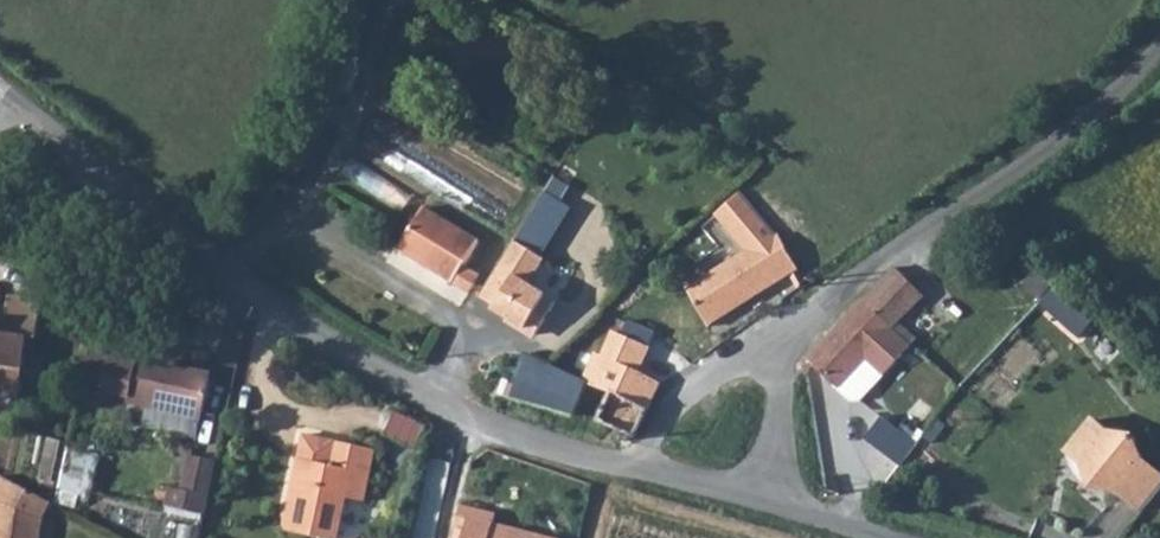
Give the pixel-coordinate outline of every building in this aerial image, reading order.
[(555,178),(482,296),(497,305),(495,308),(538,334),(557,302),(521,279),(529,267),(537,273),(546,259),(541,256),(570,208),(560,202),(570,186),(555,178)] [(686,288),(707,327),(729,308),(793,273),(772,236),(762,221),(736,192),(713,216),(743,253),(694,283),(686,288)] [(427,209),(403,250),(458,281),(481,240),(427,209)] [(537,283),(561,295),(572,273),(547,261),(537,283)] [(893,269),(863,301),(893,329),(921,297),(893,269)] [(893,329),(863,301),(809,358),(838,388),(865,359),(884,377),(912,346),(893,329)] [(17,409),(29,362),(39,348),(42,338),(48,316),(13,307),(4,337),(0,336),(0,406),(17,409)] [(613,330),(600,355),(636,370),(648,347),(613,330)] [(103,381),(112,341),(96,337),(87,377),(103,381)] [(124,344),(113,389),(123,397),(138,401),(136,408),(210,426),(221,380),(184,371),(186,366),(150,357),(151,351),(124,344)] [(596,353),(581,380),(586,382),(648,410),(662,381),(636,370),(600,355),(596,353)] [(515,382),(510,397),(573,416),(586,382),(581,380),(547,364),(524,354),(515,382)] [(504,379),(498,394),(510,397),(515,382),(504,379)] [(586,382),(573,416),(605,425),(634,438),(648,410),(586,382)] [(1142,515),(1159,494),(1159,477),(1143,464),(1134,440),(1109,436),(1093,423),(1071,450),(1082,459),(1092,491),(1117,495),(1142,515)] [(40,479),(61,484),(71,441),(50,436),(40,479)] [(288,530),(316,537),(339,537),(348,500),(366,503),(378,453),(336,443),(303,436),(298,458),(293,482),(299,485),(288,530)] [(1082,459),(1071,450),(1068,455),(1083,468),(1082,459)] [(180,509),(216,516),(227,465),(202,461),(195,493),(184,492),(180,509)] [(44,520),(53,503),(3,476),(0,481),(0,537),(41,537),(44,520)] [(456,531),(467,534),(466,537),(507,537),(494,534),(498,518),(462,509),(456,531)]
